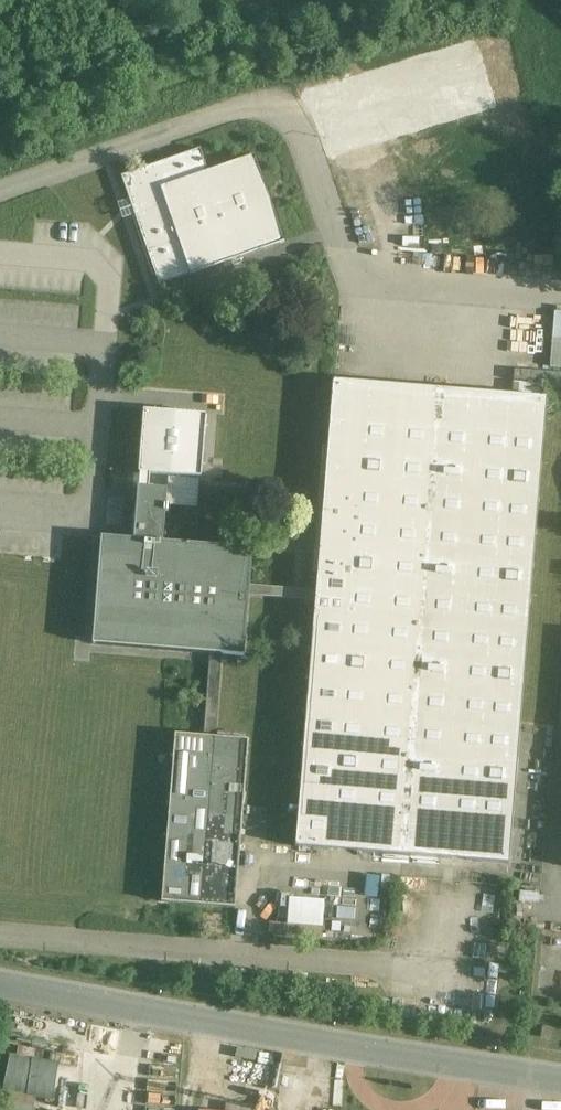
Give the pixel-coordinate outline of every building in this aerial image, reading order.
[(205,148),(117,182),(161,296),(289,247),(256,159),(216,175),(205,148)] [(546,394),(546,382),(515,382),(514,393),(546,394)] [(256,601),(320,606),(302,848),(517,864),(550,400),(339,385),(324,587),(256,583),(259,553),(170,547),(174,492),(148,490),(150,467),(199,470),(203,413),(146,409),(137,540),(106,538),(98,650),(212,659),(206,735),(176,733),(164,902),(241,907),(253,740),(225,738),(231,659),(251,660),(256,601)] [(287,924),(325,925),(326,897),(288,897),(287,924)] [(59,1095),(60,1062),(12,1060),(10,1093),(59,1095)]
